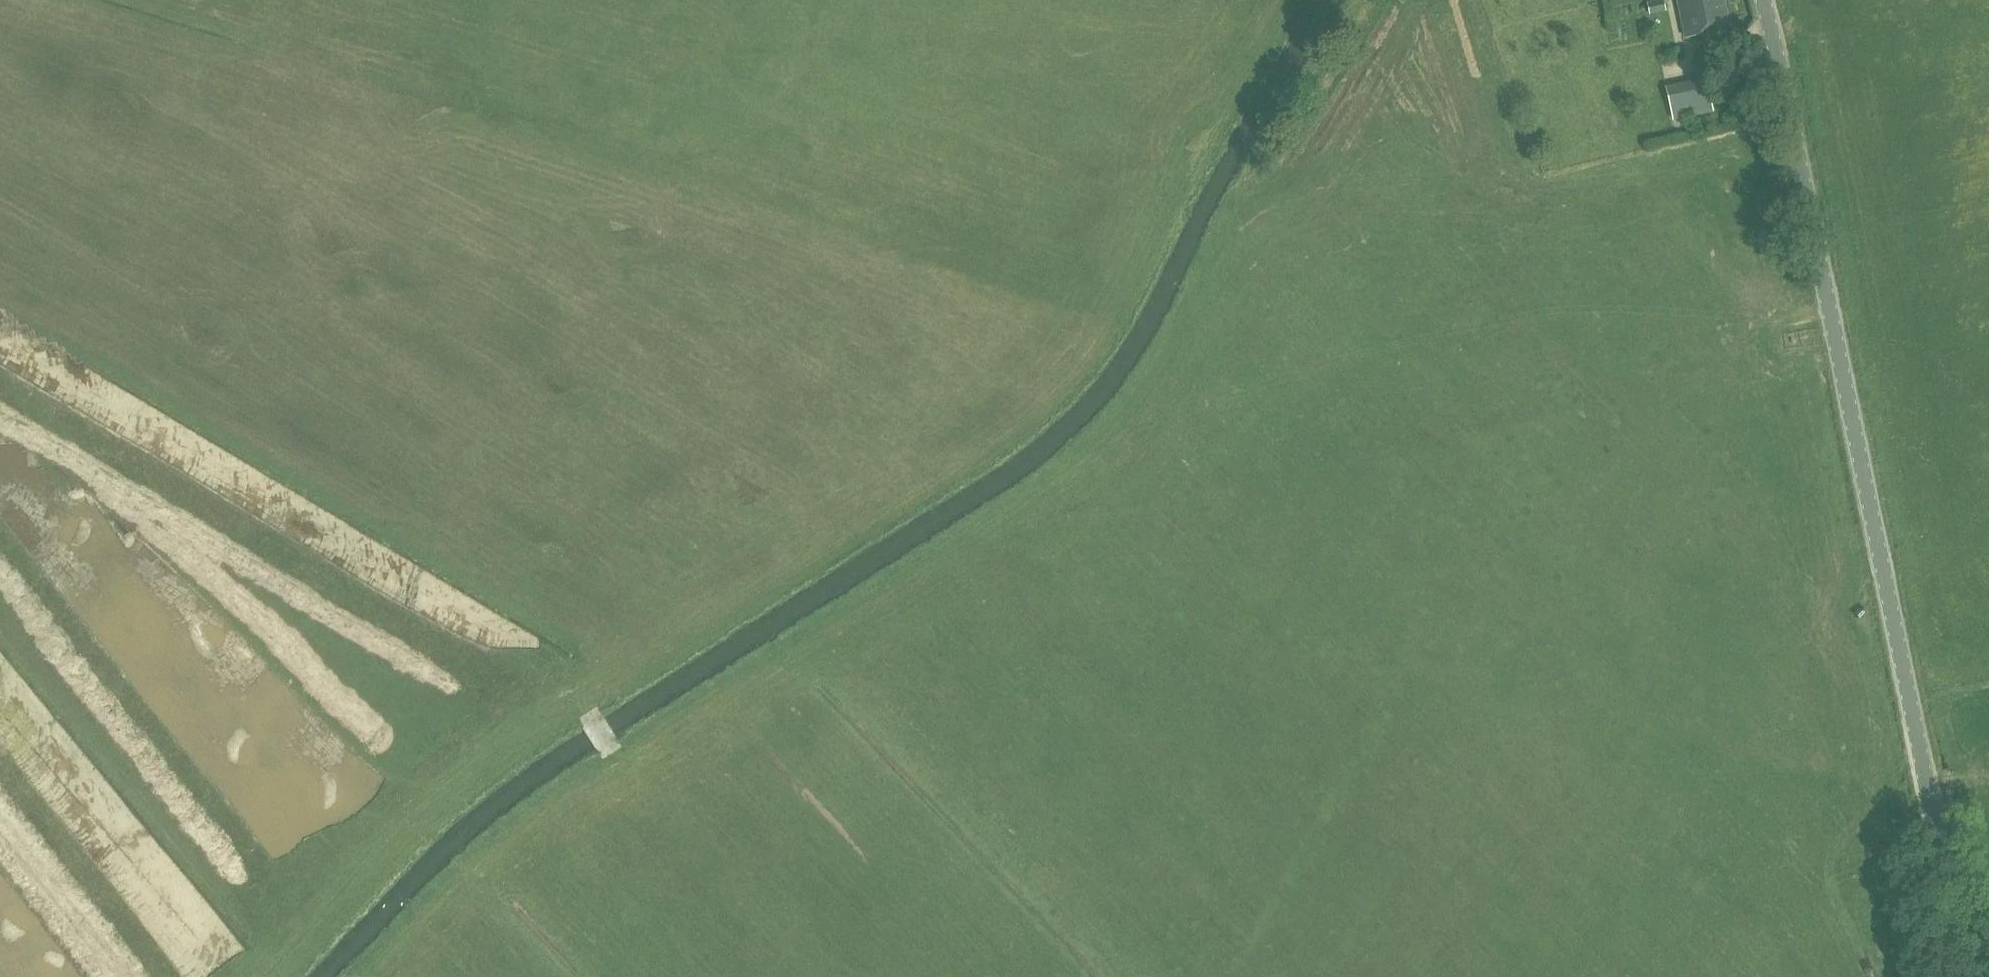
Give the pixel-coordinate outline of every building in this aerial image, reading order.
[(1647,2),(1650,14),(1666,10),(1664,0),(1654,0),(1647,2)] [(1686,36),(1730,26),(1724,0),(1678,0),(1686,36)] [(1713,110),(1706,76),(1666,85),(1673,118),(1713,110)]
